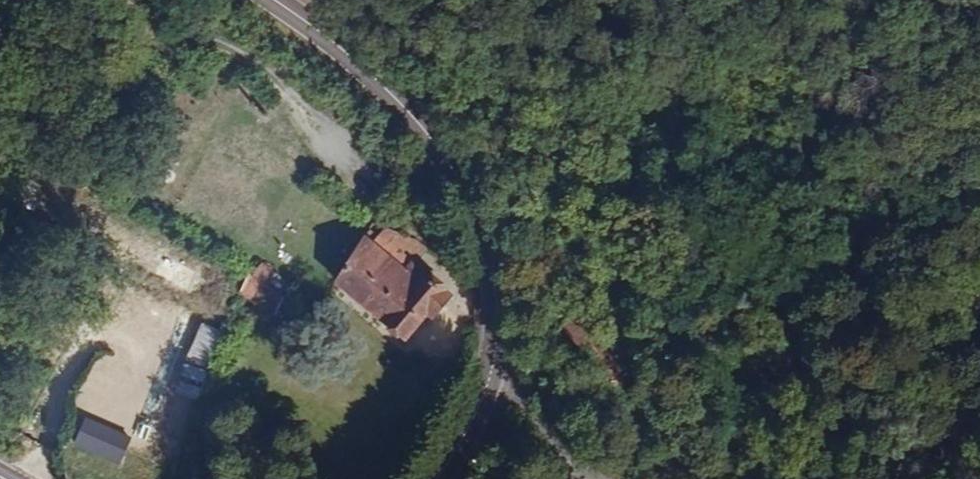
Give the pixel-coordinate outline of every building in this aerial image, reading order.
[(419,241),(396,231),(381,248),(401,265),(407,257),(414,264),(428,249),(419,241)] [(401,265),(381,248),(373,242),(340,280),(408,338),(429,313),(435,318),(452,297),(414,264),(407,257),(401,265)] [(289,298),(249,273),(242,294),(279,315),(289,298)] [(578,318),(569,328),(595,353),(604,343),(578,318)] [(223,326),(203,319),(182,377),(178,390),(198,398),(223,326)] [(132,433),(83,415),(73,440),(122,459),(132,433)]
